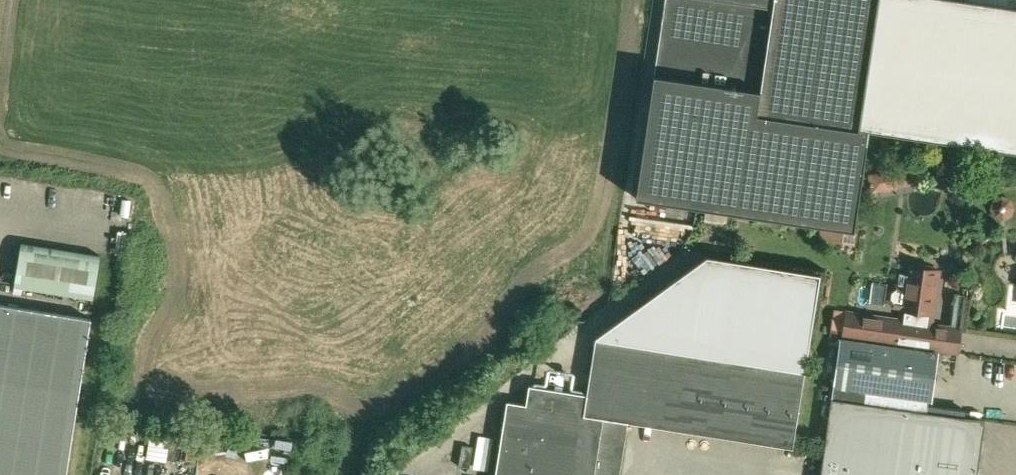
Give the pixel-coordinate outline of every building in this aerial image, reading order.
[(654,75),(636,198),(854,231),(869,130),(1015,152),(1015,0),(665,0),(654,75)] [(101,256),(22,244),(15,287),(95,300),(101,256)] [(627,423),(793,449),(820,274),(707,257),(596,337),(595,338),(596,338),(587,395),(529,386),(526,405),(507,402),(495,474),(619,474),(627,423)] [(901,320),(915,322),(931,325),(932,315),(933,315),(939,270),(908,266),(906,285),(897,284),(890,289),(888,298),(894,305),(903,306),(901,320)] [(0,305),(0,474),(67,474),(91,319),(0,305)] [(872,316),(847,313),(843,336),(957,353),(961,329),(931,325),(915,322),(901,320),(872,316)] [(866,392),(930,401),(937,352),(840,339),(831,399),(854,402),(865,391),(865,392),(866,392)] [(831,399),(821,474),(977,474),(985,421),(854,402),(831,399)] [(473,448),(463,446),(459,466),(470,468),(473,448)]
